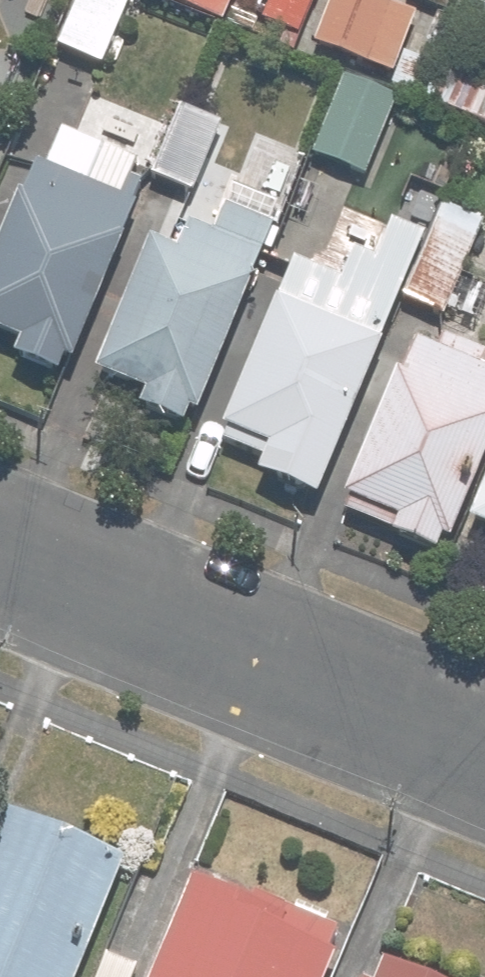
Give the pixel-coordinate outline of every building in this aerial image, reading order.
[(123,0),(69,0),(44,55),(99,80),(133,4),(123,0)] [(219,28),(232,0),(161,0),(219,28)] [(304,37),(386,74),(413,14),(381,0),(321,0),(304,37)] [(396,101),(314,63),(276,144),(357,183),(396,101)] [(221,117),(182,98),(143,178),(183,197),(221,117)] [(70,385),(146,216),(90,191),(108,150),(59,128),(43,165),(33,161),(0,234),(0,337),(11,342),(5,356),(70,385)] [(135,408),(189,433),(258,282),(248,278),(278,213),(228,190),(206,236),(182,225),(170,250),(152,241),(92,370),(142,393),(135,408)] [(393,324),(386,321),(401,291),(442,312),(470,258),(390,218),(367,263),(348,254),(331,288),(297,271),(219,427),(265,449),(252,475),(313,503),(393,324)] [(439,559),(484,460),(484,371),(477,368),(484,354),(442,335),(435,351),(411,340),(338,497),(394,523),(388,535),(439,559)] [(464,524),(484,534),(484,479),(464,524)] [(10,813),(0,838),(0,976),(82,976),(129,862),(10,813)] [(339,956),(332,952),(340,931),(331,927),(334,918),(299,903),(296,912),(283,907),(287,898),(259,887),(255,900),(217,883),(214,888),(197,880),(155,976),(330,976),(339,956)] [(388,962),(381,976),(424,976),(388,962)]
